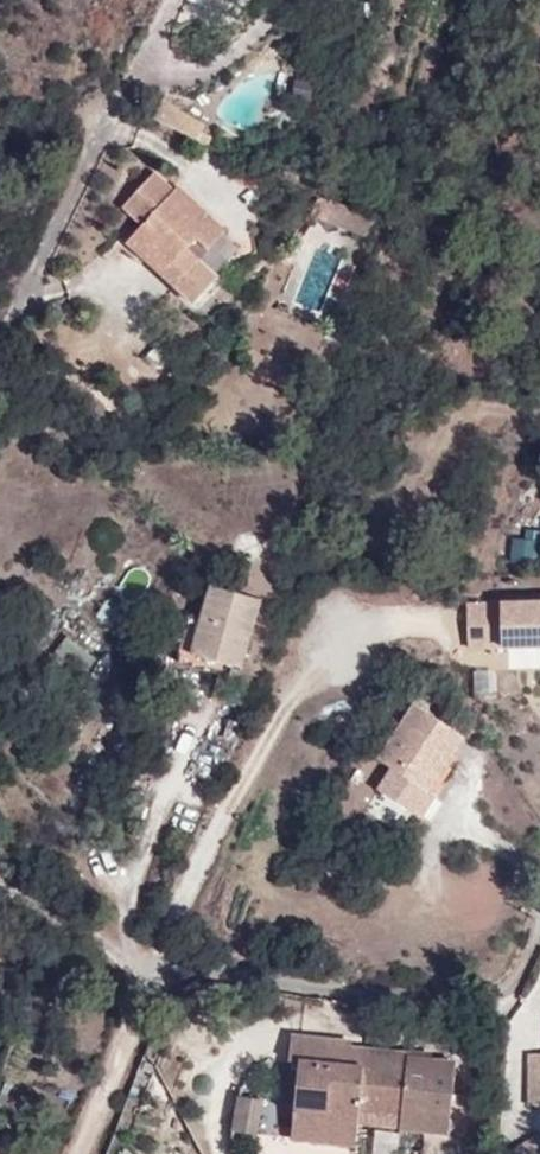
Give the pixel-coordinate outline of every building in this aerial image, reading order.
[(168,126),(197,140),(206,123),(179,109),(168,126)] [(142,225),(135,232),(170,265),(196,237),(207,249),(226,229),(177,185),(173,190),(153,171),(122,206),(142,225)] [(317,197),(372,223),(375,216),(318,194),(317,197)] [(368,236),(372,223),(317,197),(310,214),(368,236)] [(170,265),(135,232),(126,241),(173,285),(197,260),(207,249),(196,237),(170,265)] [(290,251),(278,245),(273,258),(285,264),(290,251)] [(197,260),(173,285),(193,303),(217,277),(197,260)] [(259,598),(210,585),(191,653),(241,667),(259,598)] [(472,600),(473,650),(506,649),(506,667),(539,666),(539,598),(472,600)] [(444,750),(452,755),(463,737),(415,704),(376,759),(420,787),(444,750)] [(427,792),(452,755),(444,750),(420,787),(427,792)] [(350,1057),(351,1047),(351,1043),(291,1035),(287,1061),(300,1063),(290,1138),(354,1146),(358,1113),(358,1101),(401,1106),(399,1117),(398,1128),(447,1131),(454,1063),(406,1057),(407,1053),(365,1048),(364,1058),(350,1057)] [(365,1048),(351,1047),(350,1057),(364,1058),(365,1048)] [(529,1054),(529,1105),(539,1105),(539,1054),(529,1054)] [(358,1101),(358,1113),(399,1117),(401,1106),(358,1101)] [(238,1141),(263,1143),(266,1108),(242,1105),(238,1141)]
